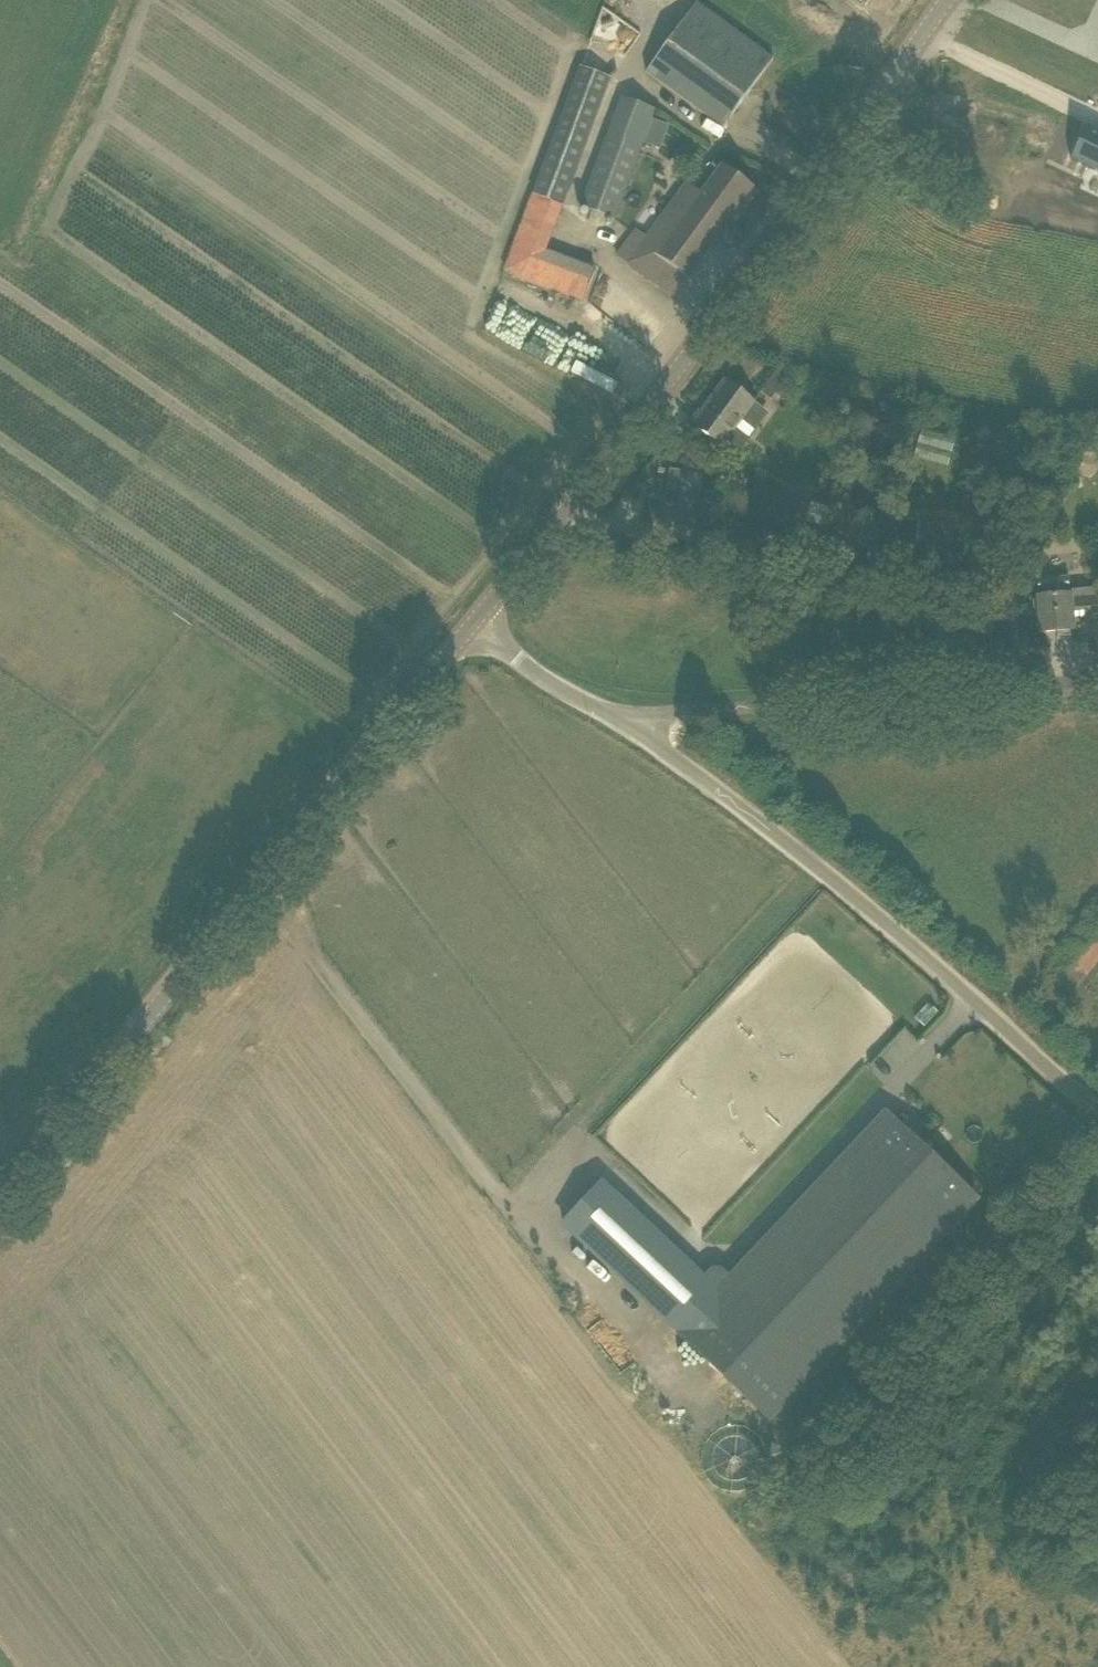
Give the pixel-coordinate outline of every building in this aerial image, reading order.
[(723,128),(751,90),(773,58),(696,3),(646,72),(723,128)] [(611,77),(581,66),(533,195),(562,206),(564,207),(611,77)] [(615,219),(622,199),(655,109),(622,96),(581,207),(615,219)] [(1085,125),(1084,127),(1070,158),(1069,159),(1097,173),(1097,131),(1085,125)] [(675,297),(729,222),(753,188),(722,165),(701,194),(686,183),(655,225),(655,224),(646,236),(637,229),(618,256),(675,297)] [(596,271),(562,258),(551,287),(585,300),(596,271)] [(579,328),(574,340),(619,359),(624,346),(579,328)] [(772,400),(791,372),(780,365),(761,392),(772,400)] [(726,381),(694,426),(723,447),(736,456),(768,412),(726,381)] [(873,397),(876,385),(856,381),(853,393),(873,397)] [(701,476),(671,471),(668,491),(680,493),(676,521),(694,524),(701,476)] [(1088,621),(1097,620),(1097,595),(1071,597),(1071,594),(1071,595),(1069,576),(1037,579),(1039,597),(1038,597),(1038,598),(1033,601),(1034,611),(1039,612),(1041,633),(1074,630),(1073,616),(1084,616),(1084,621),(1088,621)] [(680,1335),(768,1419),(975,1199),(886,1115),(680,1335)]
